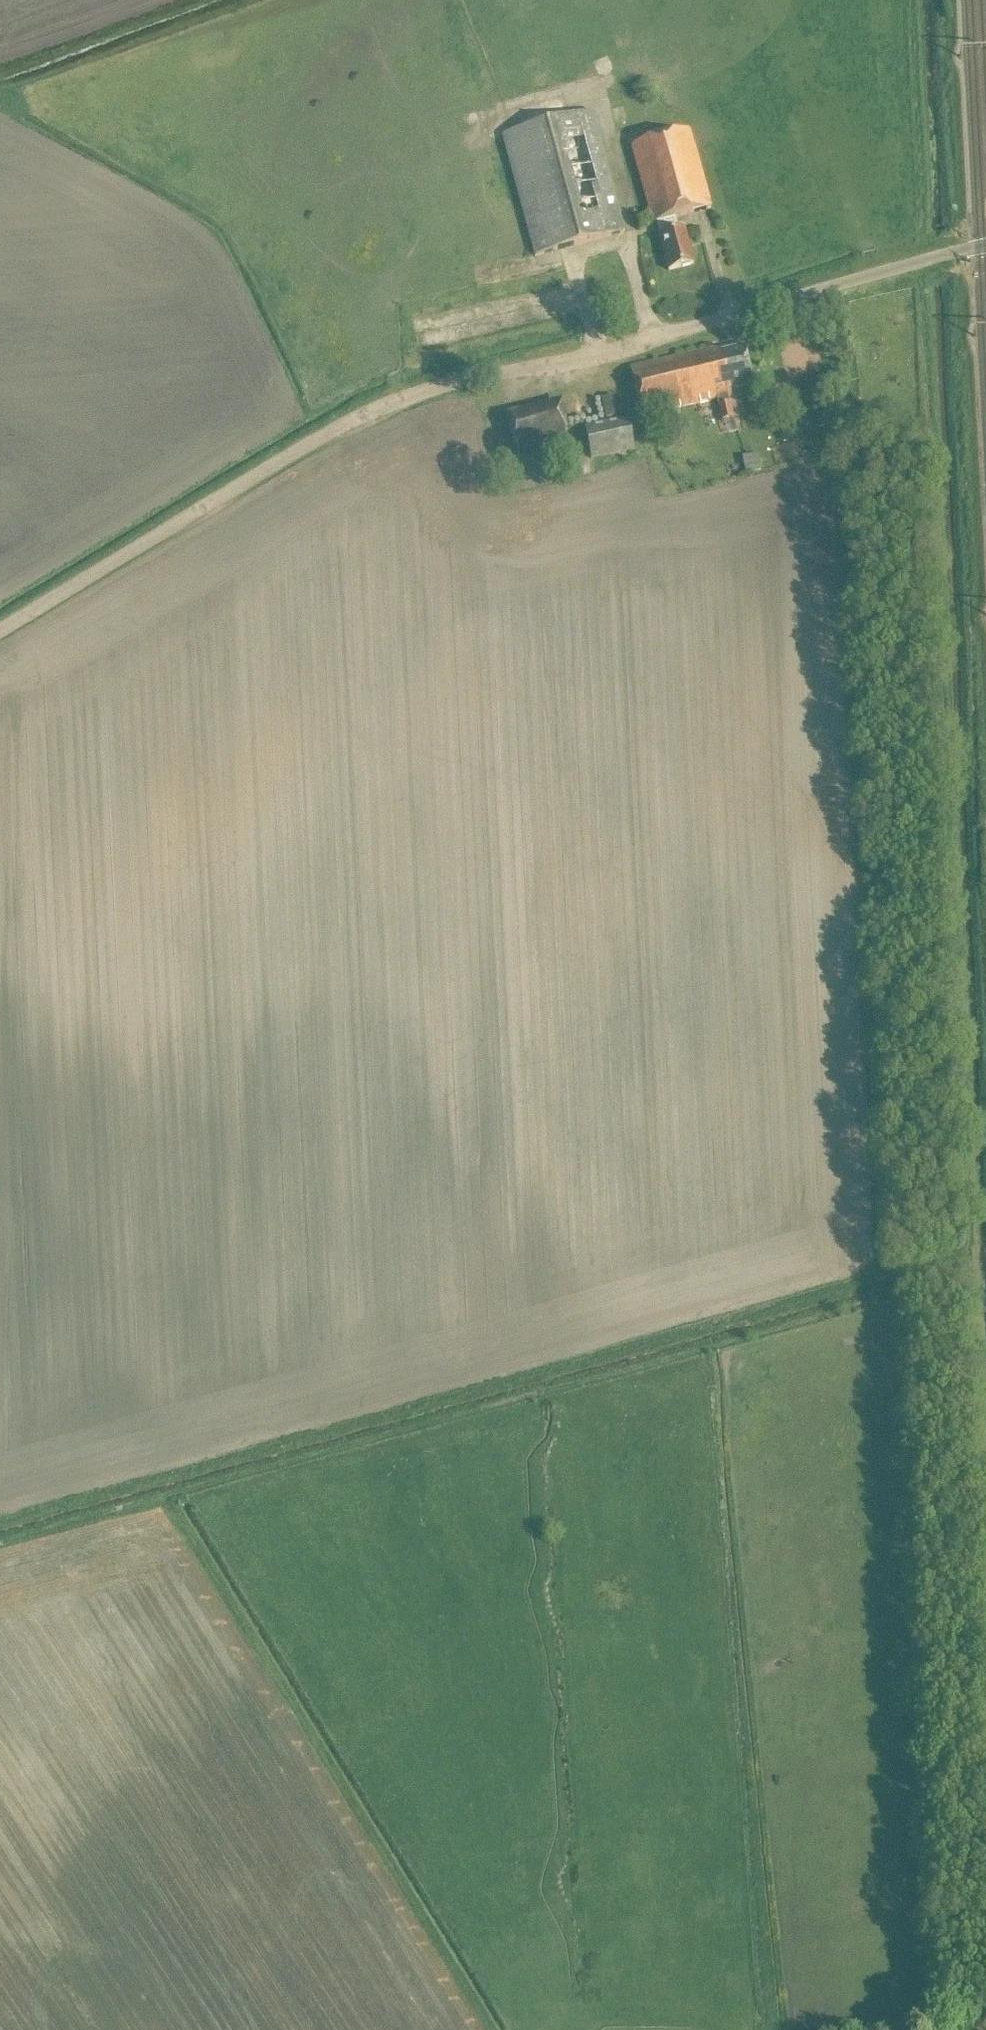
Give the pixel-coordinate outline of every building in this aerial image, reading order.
[(531,255),(622,231),(590,110),(499,134),(531,255)] [(677,220),(696,215),(713,210),(692,134),(633,150),(654,226),(659,225),(672,271),(696,264),(687,232),(681,234),(677,220)] [(642,418),(716,401),(720,418),(731,415),(727,398),(733,397),(732,391),(754,386),(745,347),(724,352),(712,351),(632,369),(642,418)] [(802,397),(794,398),(796,408),(804,406),(802,397)] [(606,423),(586,427),(592,461),(634,453),(628,420),(619,421),(615,399),(602,401),(606,423)] [(556,403),(499,414),(508,455),(565,444),(556,403)] [(738,458),(742,474),(761,470),(757,454),(738,458)]
